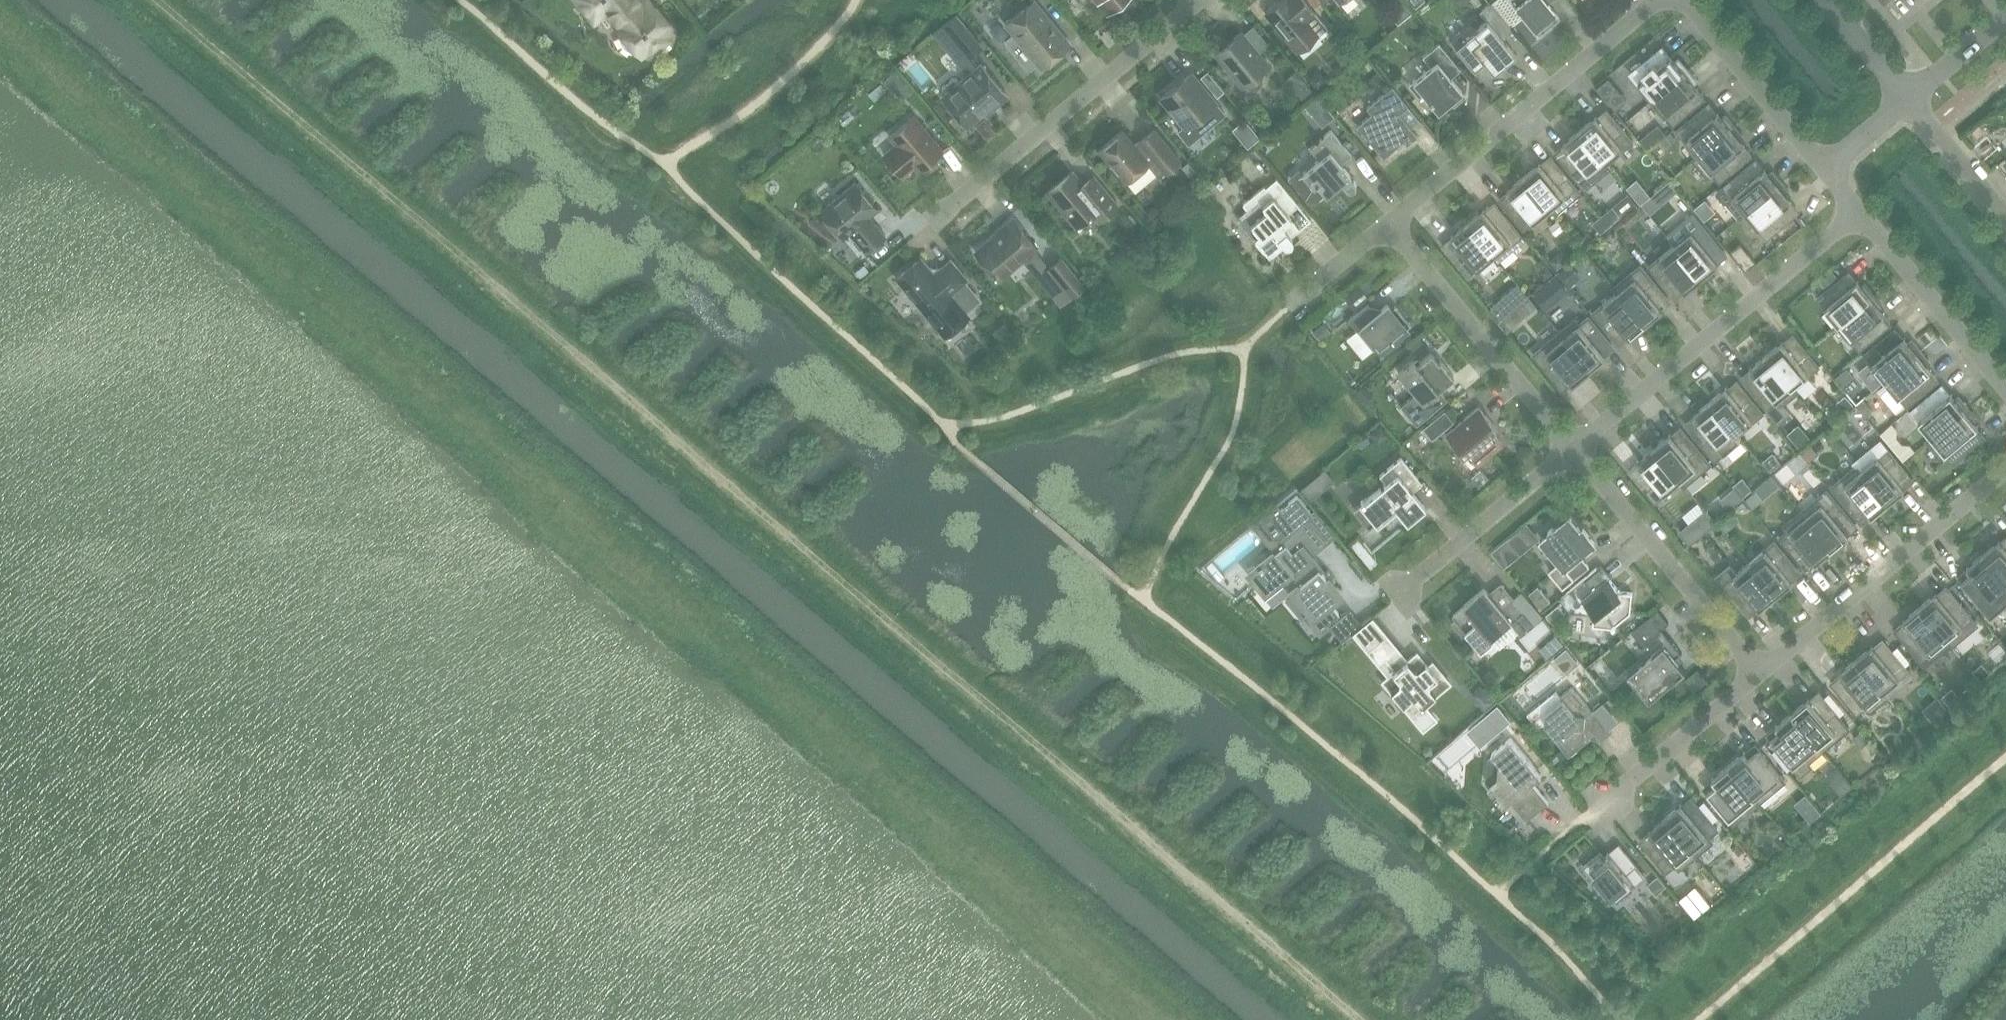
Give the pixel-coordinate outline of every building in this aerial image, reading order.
[(584,7),(589,3),(599,16),(606,9),(619,25),(618,26),(623,33),(620,36),(631,50),(635,47),(641,54),(649,47),(652,51),(666,39),(663,35),(671,28),(649,0),(643,5),(639,0),(578,0),(584,7)] [(1108,11),(1122,0),(1099,0),(1108,11)] [(1265,12),(1286,36),(1289,34),(1297,43),(1310,32),(1302,23),(1306,20),(1305,19),(1314,11),(1305,0),(1279,0),(1265,12)] [(1539,34),(1559,18),(1546,2),(1549,0),(1510,0),(1539,34)] [(1007,45),(1026,68),(1030,68),(1037,62),(1042,67),(1069,44),(1055,28),(1054,29),(1049,23),(1050,22),(1032,1),(1005,25),(1013,35),(1006,41),(1007,45)] [(1474,69),(1484,60),(1493,72),(1515,54),(1503,39),(1512,31),(1489,3),(1479,12),(1486,20),(1475,29),(1470,24),(1450,41),(1474,69)] [(943,27),(969,56),(982,45),(955,15),(943,27)] [(1242,86),(1245,84),(1246,86),(1250,88),(1255,88),(1259,87),(1261,83),(1262,78),(1260,74),(1258,73),(1268,65),(1241,31),(1215,53),(1242,86)] [(1422,93),(1438,112),(1450,101),(1453,105),(1466,95),(1447,72),(1456,64),(1439,43),(1422,56),(1430,66),(1408,84),(1418,96),(1422,93)] [(1632,74),(1653,99),(1688,70),(1679,59),(1676,61),(1672,56),(1670,57),(1662,48),(1632,74)] [(953,77),(942,87),(941,91),(944,94),(942,96),(965,124),(992,102),(995,106),(1007,96),(981,64),(960,81),(957,78),(953,77)] [(1688,70),(1653,99),(1674,125),(1704,99),(1697,90),(1699,89),(1694,83),(1697,81),(1688,70)] [(1225,113),(1191,73),(1161,98),(1185,126),(1179,131),(1189,143),(1225,113)] [(1357,126),(1383,157),(1398,145),(1395,142),(1400,138),(1406,144),(1417,135),(1398,113),(1408,106),(1391,86),(1366,108),(1371,114),(1357,126)] [(1694,159),(1695,160),(1735,126),(1726,116),(1723,118),(1718,112),(1717,114),(1709,105),(1678,130),(1699,155),(1694,159)] [(1597,116),(1580,130),(1611,167),(1612,167),(1608,162),(1633,141),(1607,111),(1598,118),(1597,116)] [(884,154),(902,175),(914,165),(918,170),(942,150),(914,116),(890,136),(896,143),(884,154)] [(1735,126),(1695,160),(1708,176),(1713,172),(1721,181),(1751,156),(1744,147),(1746,145),(1741,139),(1744,137),(1735,126)] [(1122,130),(1099,149),(1126,181),(1127,180),(1132,187),(1135,188),(1137,187),(1140,187),(1157,173),(1160,176),(1162,174),(1162,175),(1180,160),(1154,129),(1134,146),(1122,130)] [(1319,160),(1303,173),(1299,168),(1288,178),(1311,206),(1325,195),(1326,196),(1341,183),(1346,188),(1347,189),(1349,190),(1350,190),(1352,189),(1353,188),(1354,188),(1355,187),(1355,185),(1356,184),(1356,183),(1355,182),(1355,181),(1354,180),(1341,164),(1351,155),(1331,130),(1309,148),(1319,160)] [(1611,167),(1580,130),(1564,143),(1565,145),(1556,153),(1586,188),(1611,167)] [(1541,163),(1524,176),(1551,209),(1555,214),(1581,192),(1551,157),(1542,165),(1541,163)] [(1725,187),(1746,212),(1782,183),(1773,172),(1770,174),(1765,169),(1763,170),(1756,161),(1725,187)] [(1623,164),(1599,181),(1612,198),(1635,181),(1623,164)] [(1087,185),(1086,185),(1083,184),(1072,171),(1048,192),(1076,226),(1092,214),(1098,221),(1118,205),(1094,175),(1093,176),(1097,181),(1089,187),(1087,185)] [(1551,209),(1524,176),(1508,190),(1509,192),(1500,199),(1526,230),(1551,209)] [(1265,250),(1269,254),(1282,243),(1284,245),(1287,246),(1289,245),(1291,243),(1292,241),(1292,239),(1291,238),(1290,236),(1294,233),(1285,223),(1291,218),(1287,214),(1298,204),(1276,178),(1275,179),(1279,183),(1268,191),(1264,186),(1243,203),(1247,209),(1239,216),(1238,215),(1237,216),(1247,228),(1251,225),(1258,233),(1254,237),(1258,241),(1256,242),(1263,251),(1265,250)] [(849,232),(866,252),(885,236),(869,216),(877,209),(855,183),(820,212),(826,219),(824,221),(823,226),(829,233),(834,233),(836,231),(842,238),(849,232)] [(1782,183),(1746,212),(1767,238),(1798,212),(1791,203),(1793,202),(1788,196),(1791,194),(1782,183)] [(1484,209),(1468,223),(1499,260),(1524,239),(1495,204),(1486,211),(1484,209)] [(994,236),(975,252),(998,280),(1037,248),(1014,220),(1000,232),(995,237),(994,236)] [(1499,260),(1468,223),(1452,236),(1453,238),(1444,246),(1470,277),(1495,256),(1498,261),(1499,260)] [(1701,224),(1676,245),(1703,278),(1719,264),(1717,262),(1727,255),(1701,224)] [(1760,233),(1749,240),(1758,254),(1769,248),(1760,233)] [(1703,278),(1676,245),(1650,266),(1676,297),(1685,289),(1686,291),(1703,278)] [(921,258),(896,278),(941,332),(976,303),(961,285),(968,279),(951,259),(939,269),(929,268),(921,258)] [(1061,258),(1048,268),(1071,296),(1084,285),(1061,258)] [(1641,266),(1616,287),(1647,324),(1663,311),(1661,309),(1670,301),(1641,266)] [(1818,299),(1839,324),(1874,295),(1865,284),(1863,286),(1858,281),(1856,282),(1849,273),(1818,299)] [(1647,324),(1616,287),(1615,287),(1619,292),(1594,313),(1620,343),(1629,336),(1630,338),(1647,324)] [(1874,295),(1839,324),(1860,350),(1891,324),(1883,315),(1885,314),(1881,308),(1883,306),(1874,295)] [(1504,318),(1512,327),(1530,311),(1522,302),(1504,318)] [(1372,349),(1376,346),(1380,350),(1410,325),(1412,328),(1413,327),(1394,305),(1390,308),(1387,304),(1376,314),(1367,303),(1348,319),(1372,349)] [(1576,320),(1560,333),(1590,371),(1607,357),(1605,355),(1614,348),(1589,317),(1580,324),(1576,320)] [(1902,329),(1910,338),(1922,327),(1914,319),(1902,329)] [(1865,355),(1886,381),(1921,351),(1912,341),(1909,343),(1905,337),(1903,339),(1895,330),(1865,355)] [(1590,371),(1560,333),(1534,354),(1563,390),(1573,382),(1574,384),(1590,371)] [(1777,346),(1766,355),(1798,392),(1794,387),(1819,366),(1793,336),(1784,343),(1783,341),(1777,346)] [(1921,351),(1886,381),(1907,406),(1938,381),(1930,372),(1932,370),(1927,364),(1930,362),(1921,351)] [(1400,406),(1416,425),(1447,399),(1438,389),(1453,376),(1439,359),(1438,361),(1431,352),(1417,363),(1413,360),(1398,372),(1415,393),(1400,406)] [(1782,405),(1798,392),(1766,355),(1750,368),(1752,370),(1742,378),(1779,422),(1789,413),(1782,405)] [(1727,388),(1710,401),(1741,439),(1742,438),(1738,434),(1763,413),(1737,382),(1728,390),(1727,388)] [(1911,412),(1933,437),(1968,408),(1959,397),(1956,399),(1952,394),(1950,395),(1942,386),(1911,412)] [(1867,421),(1883,411),(1875,397),(1858,408),(1867,421)] [(1741,439),(1710,401),(1694,415),(1695,417),(1686,424),(1716,460),(1741,439)] [(1465,451),(1477,465),(1502,444),(1491,430),(1495,426),(1479,407),(1446,434),(1462,454),(1465,451)] [(1968,408),(1933,437),(1939,446),(1935,449),(1941,457),(1946,453),(1953,462),(1984,437),(1977,428),(1979,427),(1974,421),(1977,419),(1968,408)] [(1671,434),(1654,448),(1685,485),(1711,464),(1681,428),(1672,436),(1671,434)] [(1855,462),(1858,466),(1889,503),(1905,490),(1904,488),(1913,480),(1880,440),(1855,462)] [(1685,485),(1654,448),(1638,461),(1639,463),(1630,471),(1656,501),(1681,481),(1685,485)] [(1408,487),(1418,478),(1401,457),(1379,475),(1386,483),(1364,501),(1363,499),(1361,501),(1362,503),(1354,509),(1369,527),(1366,529),(1367,530),(1394,507),(1407,523),(1425,507),(1408,487)] [(1889,503),(1858,466),(1833,487),(1862,522),(1871,515),(1873,517),(1889,503)] [(1828,491),(1802,512),(1833,549),(1849,536),(1848,534),(1857,527),(1828,491)] [(1320,629),(1327,623),(1339,613),(1331,603),(1329,601),(1339,592),(1318,567),(1314,571),(1306,561),(1310,558),(1307,554),(1324,540),(1306,518),(1312,513),(1297,495),(1266,520),(1280,537),(1279,539),(1284,545),(1250,573),(1265,592),(1283,577),(1313,612),(1309,616),(1320,629)] [(1681,532),(1690,543),(1716,522),(1706,511),(1681,532)] [(1833,549),(1802,512),(1786,526),(1789,530),(1780,538),(1806,569),(1815,561),(1816,563),(1833,549)] [(1551,572),(1564,588),(1589,567),(1580,556),(1596,543),(1584,529),(1581,531),(1570,517),(1555,530),(1553,527),(1549,531),(1551,533),(1542,540),(1562,564),(1551,572)] [(1984,554),(2005,581),(2005,539),(2001,543),(2000,541),(1984,554)] [(1775,542),(1750,563),(1777,596),(1793,582),(1792,580),(1801,573),(1775,542)] [(1984,554),(1967,568),(1969,570),(1959,577),(1991,616),(2005,604),(2005,581),(1984,554)] [(1777,596),(1750,563),(1737,574),(1731,566),(1718,576),(1750,615),(1759,607),(1760,609),(1777,596)] [(1571,612),(1585,600),(1595,612),(1594,625),(1613,627),(1614,626),(1615,627),(1617,625),(1616,624),(1631,612),(1633,593),(1620,591),(1609,578),(1612,576),(1602,564),(1585,578),(1560,598),(1571,612)] [(1529,593),(1542,609),(1551,601),(1538,586),(1529,593)] [(1468,632),(1483,650),(1495,640),(1492,638),(1512,622),(1522,635),(1536,624),(1515,598),(1501,608),(1485,588),(1465,605),(1454,615),(1457,619),(1453,623),(1464,636),(1468,632)] [(1920,607),(1951,644),(1952,646),(1978,625),(1947,588),(1938,595),(1936,593),(1920,607)] [(1547,615),(1553,623),(1566,613),(1559,605),(1547,615)] [(1951,644),(1920,607),(1903,621),(1905,622),(1896,630),(1925,665),(1951,644)] [(1360,609),(1346,620),(1355,631),(1369,619),(1360,609)] [(1994,617),(1973,635),(1983,647),(2004,629),(1994,617)] [(1433,672),(1427,665),(1417,652),(1407,660),(1386,636),(1368,651),(1378,663),(1385,658),(1395,670),(1382,681),(1411,715),(1450,683),(1437,668),(1433,672)] [(1671,639),(1647,659),(1629,674),(1650,700),(1687,670),(1676,658),(1683,653),(1671,639)] [(1873,646),(1856,660),(1887,697),(1888,697),(1884,692),(1909,671),(1883,640),(1874,648),(1873,646)] [(1553,661),(1562,670),(1576,656),(1568,647),(1553,661)] [(1887,697),(1856,660),(1840,673),(1841,675),(1832,683),(1858,713),(1867,706),(1871,711),(1887,697)] [(1572,687),(1562,696),(1564,698),(1547,712),(1540,704),(1528,714),(1540,728),(1546,723),(1560,740),(1557,741),(1570,756),(1592,738),(1590,736),(1595,732),(1602,740),(1613,731),(1594,709),(1592,711),(1572,687)] [(1809,699),(1793,712),(1823,750),(1849,729),(1820,693),(1810,701),(1809,699)] [(1823,750),(1793,712),(1776,726),(1778,728),(1769,735),(1801,775),(1812,766),(1808,762),(1823,750)] [(1533,773),(1537,769),(1511,738),(1492,753),(1500,762),(1499,779),(1489,787),(1505,806),(1511,800),(1527,820),(1549,803),(1529,779),(1534,775),(1533,773)] [(1860,750),(1875,769),(1882,763),(1868,744),(1860,750)] [(1745,752),(1729,765),(1760,802),(1785,781),(1756,746),(1747,753),(1745,752)] [(1760,802),(1729,765),(1712,779),(1714,781),(1705,788),(1734,824),(1760,802)] [(1682,804),(1665,818),(1696,855),(1712,842),(1709,837),(1718,829),(1692,799),(1683,806),(1682,804)] [(1696,855),(1665,818),(1649,831),(1650,833),(1641,841),(1667,872),(1667,871),(1677,884),(1687,876),(1680,868),(1696,855)] [(1603,856),(1601,853),(1584,867),(1595,880),(1599,876),(1618,899),(1645,877),(1619,846),(1610,854),(1609,852),(1603,856)] [(1649,895),(1663,883),(1655,873),(1640,885),(1649,895)] [(1719,879),(1710,892),(1720,898),(1728,885),(1719,879)]
